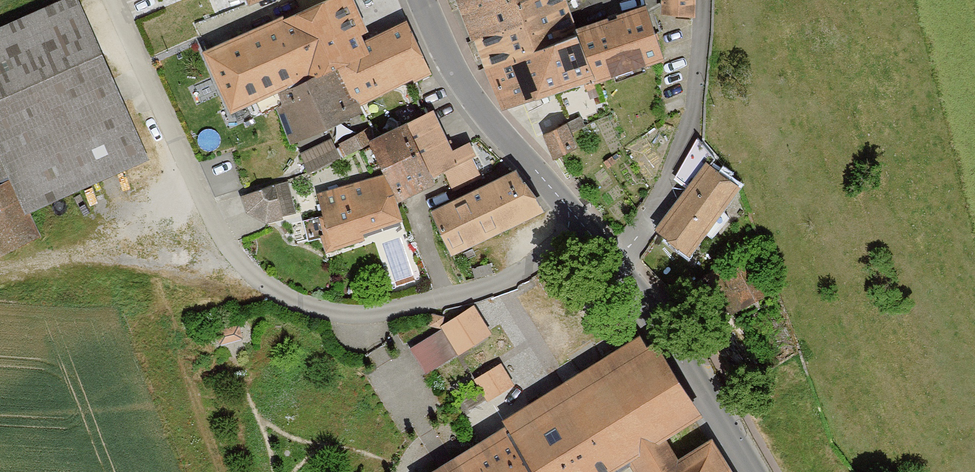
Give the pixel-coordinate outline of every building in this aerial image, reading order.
[(31,213),(149,162),(78,0),(56,0),(0,24),(0,169),(3,177),(0,179),(0,253),(41,234),(31,213)] [(263,92),(341,57),(387,23),(374,0),(307,0),(190,50),(216,112),(263,92)] [(500,6),(517,0),(450,0),(457,24),(500,6)] [(500,6),(518,48),(554,33),(563,30),(571,27),(564,0),(517,0),(500,6)] [(693,0),(658,0),(658,16),(692,18),(693,0)] [(581,85),(660,58),(638,3),(571,27),(563,30),(579,80),(581,85)] [(518,48),(500,6),(457,24),(475,66),(518,48)] [(387,23),(341,57),(355,104),(407,80),(412,84),(431,74),(405,15),(387,23)] [(494,109),(579,80),(563,30),(554,33),(518,48),(475,66),(494,109)] [(355,104),(341,57),(263,92),(286,143),(355,110),(355,104)] [(394,121),(424,185),(442,175),(452,192),(482,176),(463,140),(446,149),(426,106),(394,121)] [(366,176),(389,201),(424,185),(394,121),(375,129),(372,123),(338,143),(335,138),(299,154),(307,173),(356,151),(366,176)] [(548,160),(573,148),(556,121),(533,134),(548,160)] [(689,252),(741,185),(707,160),(656,226),(689,252)] [(531,213),(510,170),(421,212),(442,255),(531,213)] [(396,221),(389,201),(366,176),(309,197),(321,252),(396,221)] [(285,218),(273,185),(238,197),(249,230),(285,218)] [(736,310),(774,292),(756,253),(718,271),(736,310)] [(618,459),(626,471),(729,471),(707,435),(671,456),(660,436),(693,414),(639,332),(572,372),(618,459)] [(618,459),(572,372),(493,420),(495,425),(523,471),(598,471),(618,459)] [(495,425),(418,471),(523,471),(495,425)]
